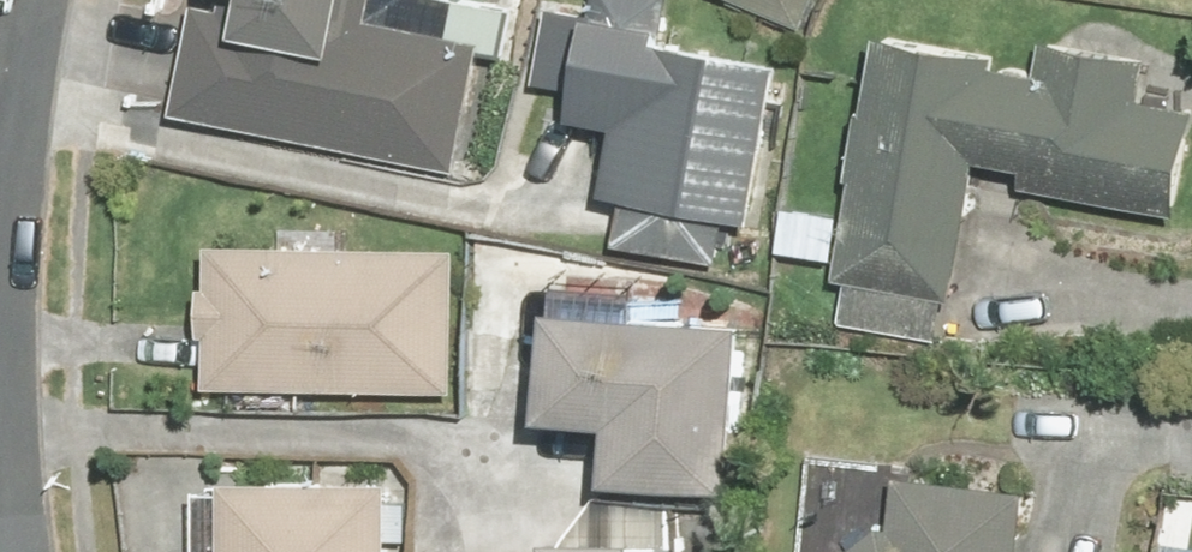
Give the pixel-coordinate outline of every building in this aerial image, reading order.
[(179,106),(456,166),(493,0),(491,0),(202,0),(179,106)] [(808,26),(819,0),(746,0),(808,26)] [(890,26),(828,314),(947,339),(981,176),(1178,217),(1191,153),(1191,106),(1145,96),(1154,55),(1051,33),(1044,69),(947,48),(949,38),(890,26)] [(792,61),(644,27),(608,183),(631,188),(620,238),(721,260),(732,211),(757,217),(792,61)] [(454,243),(219,237),(214,385),(450,392),(454,243)] [(751,322),(564,301),(551,411),(619,419),(613,470),(733,483),(751,322)] [(1035,482),(906,463),(899,516),(881,517),(848,541),(847,551),(1025,551),(1035,482)] [(393,482),(233,481),(232,551),(393,551),(393,482)] [(1177,536),(1174,551),(1191,551),(1191,539),(1177,536)] [(460,551),(645,551),(645,546),(460,541),(460,551)]
